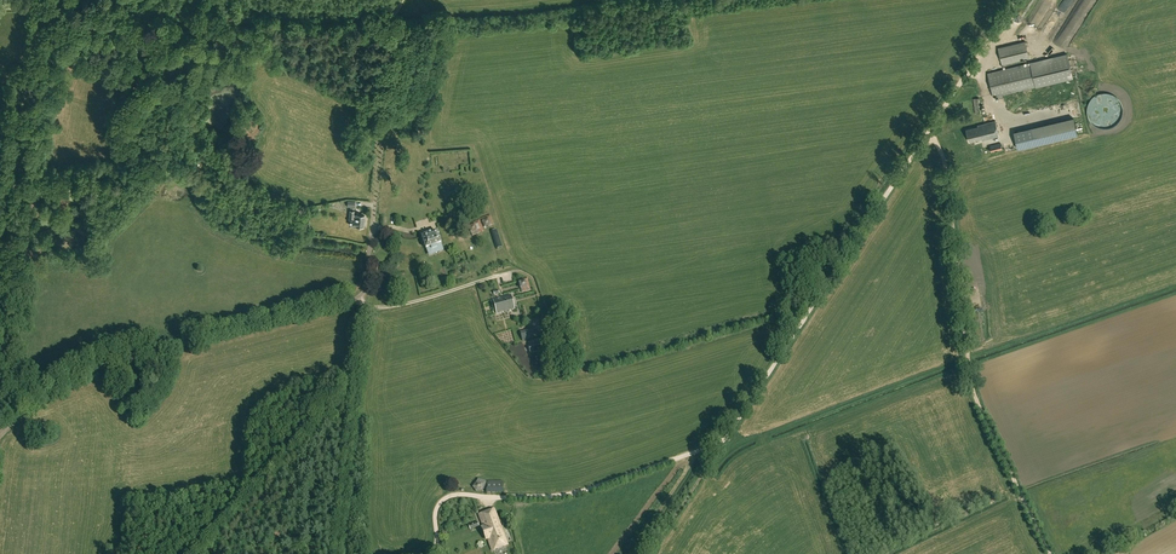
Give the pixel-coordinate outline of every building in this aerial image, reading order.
[(1075,0),(1065,0),(1056,16),(1060,18),(1064,13),(1065,14),(1067,10),(1069,11),(1075,0)] [(1077,33),(1094,0),(1083,0),(1069,29),(1077,33)] [(1030,58),(1026,41),(999,48),(1003,65),(1030,58)] [(1067,54),(988,73),(994,97),(1035,87),(1036,88),(1073,79),(1067,54)] [(976,114),(982,113),(980,98),(974,99),(976,114)] [(1023,98),(1008,99),(1008,108),(1023,107),(1023,98)] [(979,127),(967,130),(970,142),(981,139),(982,140),(1000,136),(996,121),(978,125),(979,127)] [(1009,132),(1013,149),(1030,145),(1027,129),(1009,132)] [(998,159),(997,156),(1004,154),(1002,143),(990,146),(992,153),(989,153),(991,161),(998,159)] [(846,201),(853,198),(850,192),(843,195),(846,201)] [(350,220),(350,224),(356,225),(356,226),(364,226),(365,216),(356,215),(356,218),(354,218),(355,211),(350,211),(349,220),(350,220)] [(491,214),(479,218),(467,223),(472,235),(484,231),(483,228),(495,224),(491,214)] [(496,229),(491,231),(497,248),(502,247),(496,229)] [(442,250),(440,243),(441,243),(437,231),(422,237),(426,248),(431,247),(434,253),(442,250)] [(530,289),(527,278),(519,280),(520,284),(521,284),(522,286),(520,287),(521,291),(530,289)] [(512,300),(510,295),(493,299),(497,314),(501,312),(501,311),(502,311),(503,312),(514,309),(513,304),(511,304),(510,300),(512,300)] [(536,353),(531,347),(518,357),(522,363),(536,353)] [(482,492),(487,490),(487,492),(503,493),(503,481),(486,481),(478,479),(477,482),(474,487),(477,492),(482,489),(482,492)] [(494,509),(479,515),(484,526),(483,527),(487,539),(490,538),(494,550),(508,545),(494,509)]
